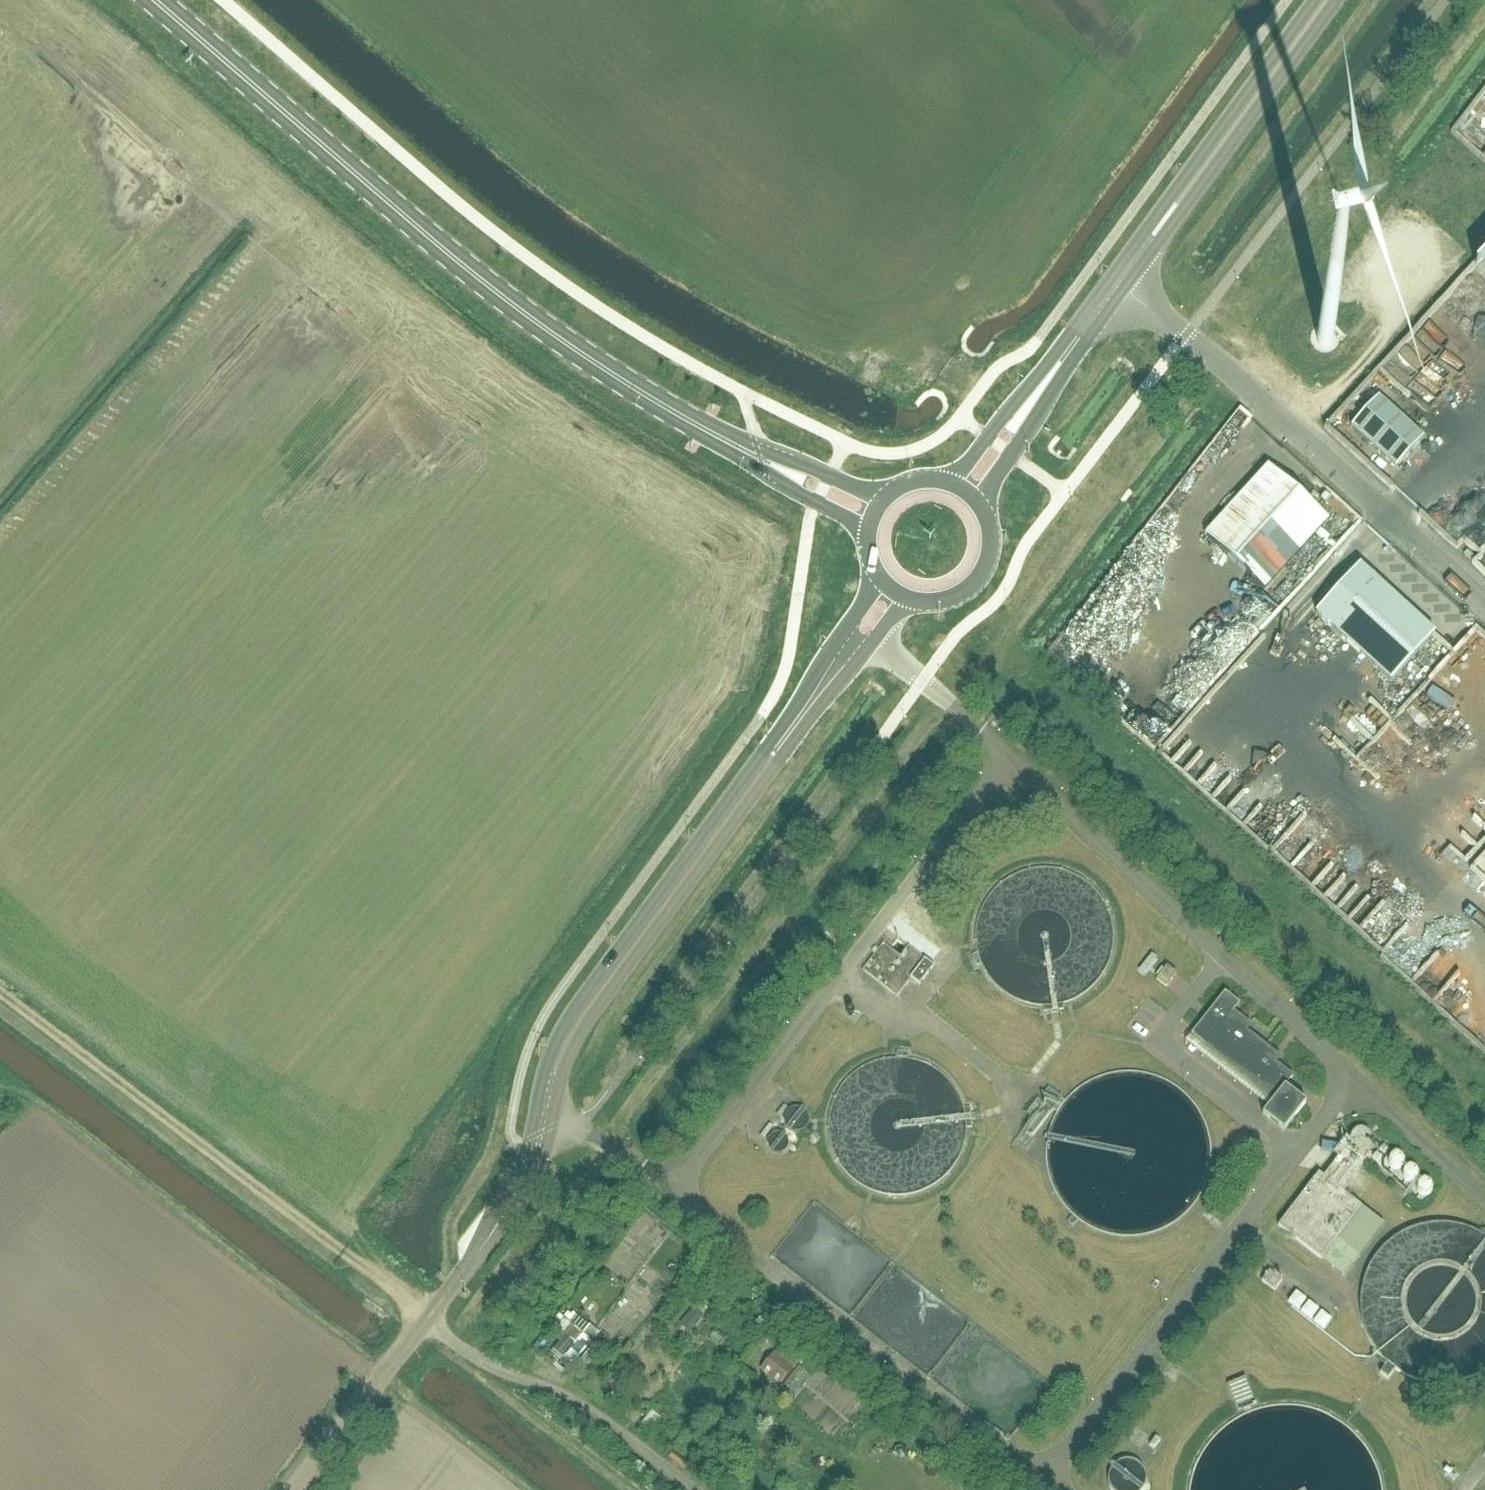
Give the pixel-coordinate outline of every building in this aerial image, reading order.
[(1474,272),(1484,282),(1484,260),(1474,272)] [(1368,312),(1377,290),(1367,287),(1359,309),(1368,312)] [(1311,335),(1310,339),(1311,344),(1312,348),(1315,351),(1319,353),(1323,355),(1327,355),(1331,353),(1335,351),(1338,348),(1340,344),(1340,339),(1339,335),(1337,331),(1334,328),(1330,326),(1325,325),(1321,326),(1317,328),(1313,331),(1311,335)] [(1378,400),(1351,429),(1395,470),(1423,440),(1378,400)] [(1297,485),(1306,476),(1288,458),(1279,467),(1297,485)] [(1326,522),(1268,469),(1206,536),(1264,589),(1326,522)] [(1451,518),(1441,524),(1451,540),(1460,534),(1451,518)] [(1434,637),(1359,569),(1315,617),(1390,685),(1434,637)] [(1125,601),(1140,584),(1132,577),(1117,594),(1125,601)] [(1105,660),(1094,670),(1103,680),(1114,670),(1105,660)] [(898,959),(882,946),(861,971),(894,997),(909,979),(918,986),(932,968),(907,947),(898,959)] [(1175,976),(1167,969),(1157,981),(1165,988),(1175,976)] [(1239,1006),(1224,994),(1195,1031),(1221,1052),(1217,1057),(1273,1102),(1262,1116),(1283,1133),(1305,1105),(1284,1088),(1292,1078),(1275,1065),(1279,1059),(1245,1033),(1250,1027),(1233,1013),(1239,1006)] [(1370,1156),(1380,1149),(1366,1129),(1356,1136),(1370,1156)] [(1366,1160),(1347,1145),(1320,1179),(1316,1176),(1276,1227),(1340,1277),(1356,1257),(1334,1240),(1359,1208),(1335,1190),(1351,1170),(1355,1174),(1366,1160)] [(1322,1146),(1306,1166),(1316,1174),(1331,1153),(1322,1146)] [(1440,1190),(1426,1178),(1426,1177),(1412,1164),(1399,1154),(1389,1166),(1430,1202),(1440,1190)] [(1273,1273),(1267,1285),(1281,1292),(1287,1280),(1273,1273)] [(1293,1304),(1304,1313),(1312,1302),(1301,1293),(1293,1304)] [(1317,1323),(1325,1312),(1314,1303),(1305,1315),(1317,1323)] [(1326,1313),(1318,1325),(1329,1333),(1337,1321),(1326,1313)] [(766,1370),(784,1389),(798,1375),(780,1357),(766,1370)]
